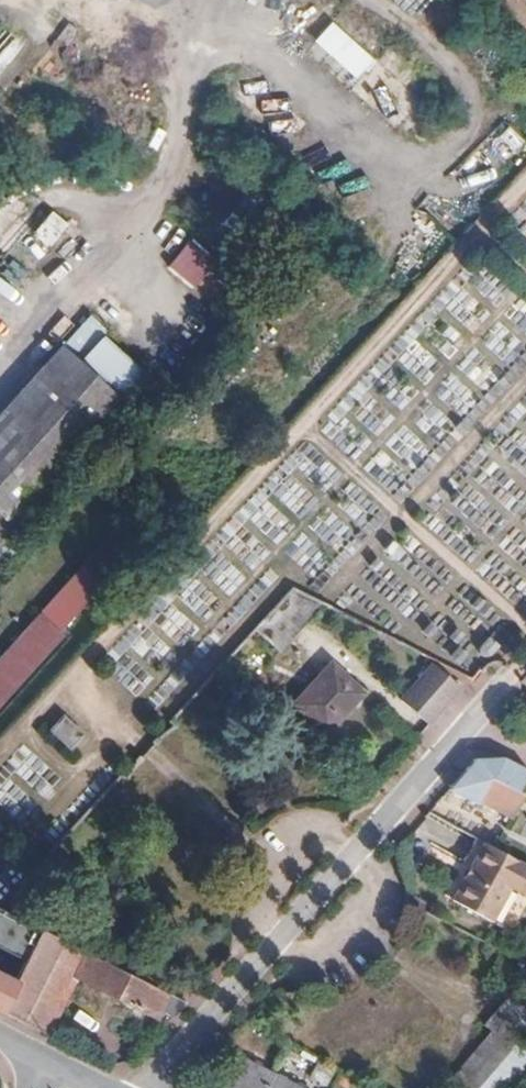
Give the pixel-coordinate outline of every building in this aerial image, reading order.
[(312,41),(353,78),(371,59),(330,21),(312,41)] [(24,45),(0,23),(0,72),(24,45)] [(50,246),(68,224),(50,210),(32,232),(50,246)] [(190,243),(166,263),(176,275),(172,278),(188,298),(208,281),(201,272),(209,266),(190,243)] [(11,545),(129,427),(67,366),(0,433),(0,534),(11,545)] [(11,545),(0,534),(0,556),(11,545)] [(85,567),(102,582),(128,555),(110,539),(85,567)] [(0,662),(0,704),(62,635),(58,631),(66,623),(102,582),(85,567),(0,662)] [(315,609),(320,604),(292,589),(254,631),(276,651),(308,616),(315,609)] [(329,664),(292,703),(323,731),(359,693),(329,664)] [(457,686),(430,664),(400,701),(427,722),(457,686)] [(56,716),(46,737),(73,749),(83,728),(56,716)] [(17,824),(40,803),(38,802),(57,785),(25,748),(0,770),(0,805),(17,824)] [(516,792),(525,772),(502,760),(473,760),(446,791),(475,806),(477,802),(508,817),(520,793),(516,792)] [(520,793),(508,817),(523,825),(525,819),(525,797),(520,793)] [(480,842),(470,837),(457,861),(467,866),(480,842)] [(480,842),(467,866),(448,901),(486,922),(505,887),(521,896),(525,887),(525,867),(480,842)] [(0,875),(0,906),(10,911),(38,878),(31,871),(16,858),(0,875)] [(24,955),(38,926),(10,911),(0,906),(0,942),(24,955)] [(171,1018),(184,1002),(140,979),(118,968),(38,926),(24,955),(12,981),(0,1005),(0,1012),(45,1035),(73,977),(153,1018),(157,1011),(171,1018)] [(127,952),(118,968),(140,979),(147,963),(127,952)] [(12,981),(0,975),(0,1005),(12,981)] [(525,1028),(525,1011),(509,996),(483,1027),(490,1033),(452,1076),(465,1087),(474,1087),(508,1049),(516,1040),(525,1028)] [(474,1087),(496,1087),(521,1060),(508,1049),(474,1087)] [(222,1085),(229,1087),(303,1087),(237,1055),(222,1085)]
